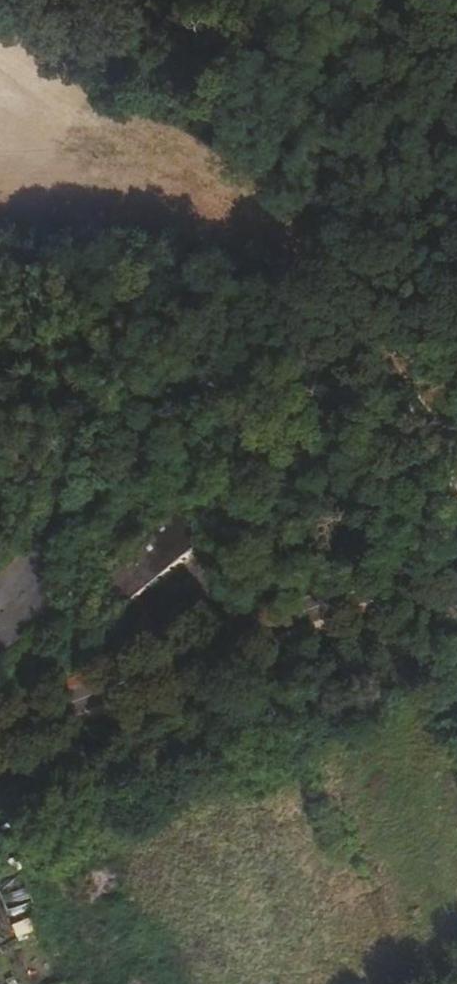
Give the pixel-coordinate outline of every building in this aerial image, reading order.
[(170,517),(105,575),(133,606),(198,548),(170,517)] [(40,924),(25,872),(0,880),(0,936),(40,924)]
